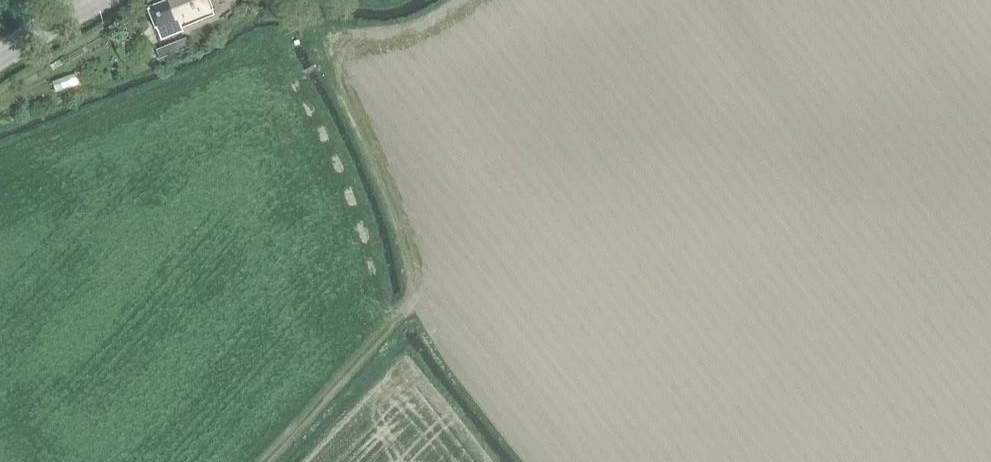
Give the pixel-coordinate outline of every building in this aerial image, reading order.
[(168,1),(149,9),(162,42),(183,33),(182,30),(214,17),(212,11),(213,10),(209,0),(168,0),(168,1)] [(185,38),(155,50),(159,60),(189,48),(185,38)]
